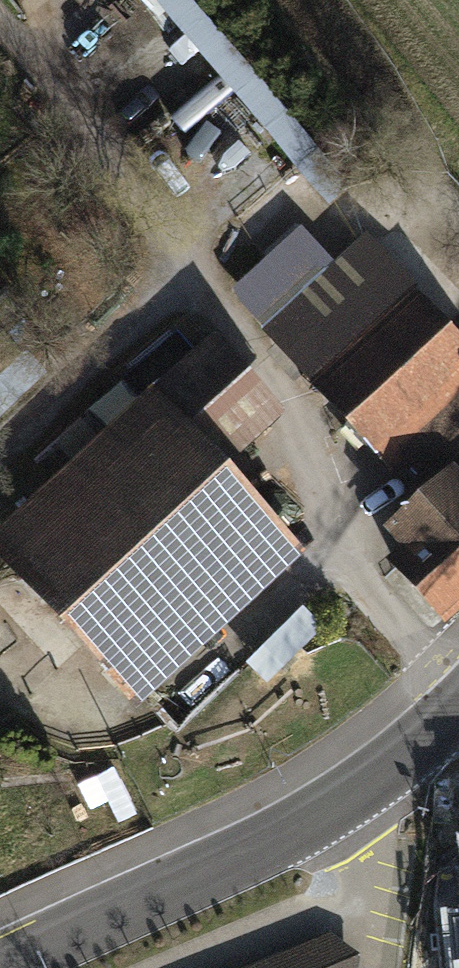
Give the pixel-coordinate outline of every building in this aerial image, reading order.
[(189,0),(159,0),(327,203),(345,188),(189,0)] [(325,387),(414,307),(365,254),(276,334),(325,387)] [(3,300),(0,304),(0,415),(26,391),(8,372),(33,350),(29,327),(3,300)] [(325,387),(382,450),(394,439),(458,380),(458,356),(414,307),(325,387)] [(0,530),(0,564),(136,712),(308,554),(229,468),(287,414),(214,335),(0,530)] [(394,439),(429,476),(449,457),(458,468),(458,380),(394,439)] [(454,482),(415,517),(406,517),(393,529),(412,551),(397,565),(445,618),(458,604),(458,487),(454,482)] [(234,635),(160,706),(183,730),(257,659),(234,635)] [(327,944),(270,967),(337,967),(327,944)]
